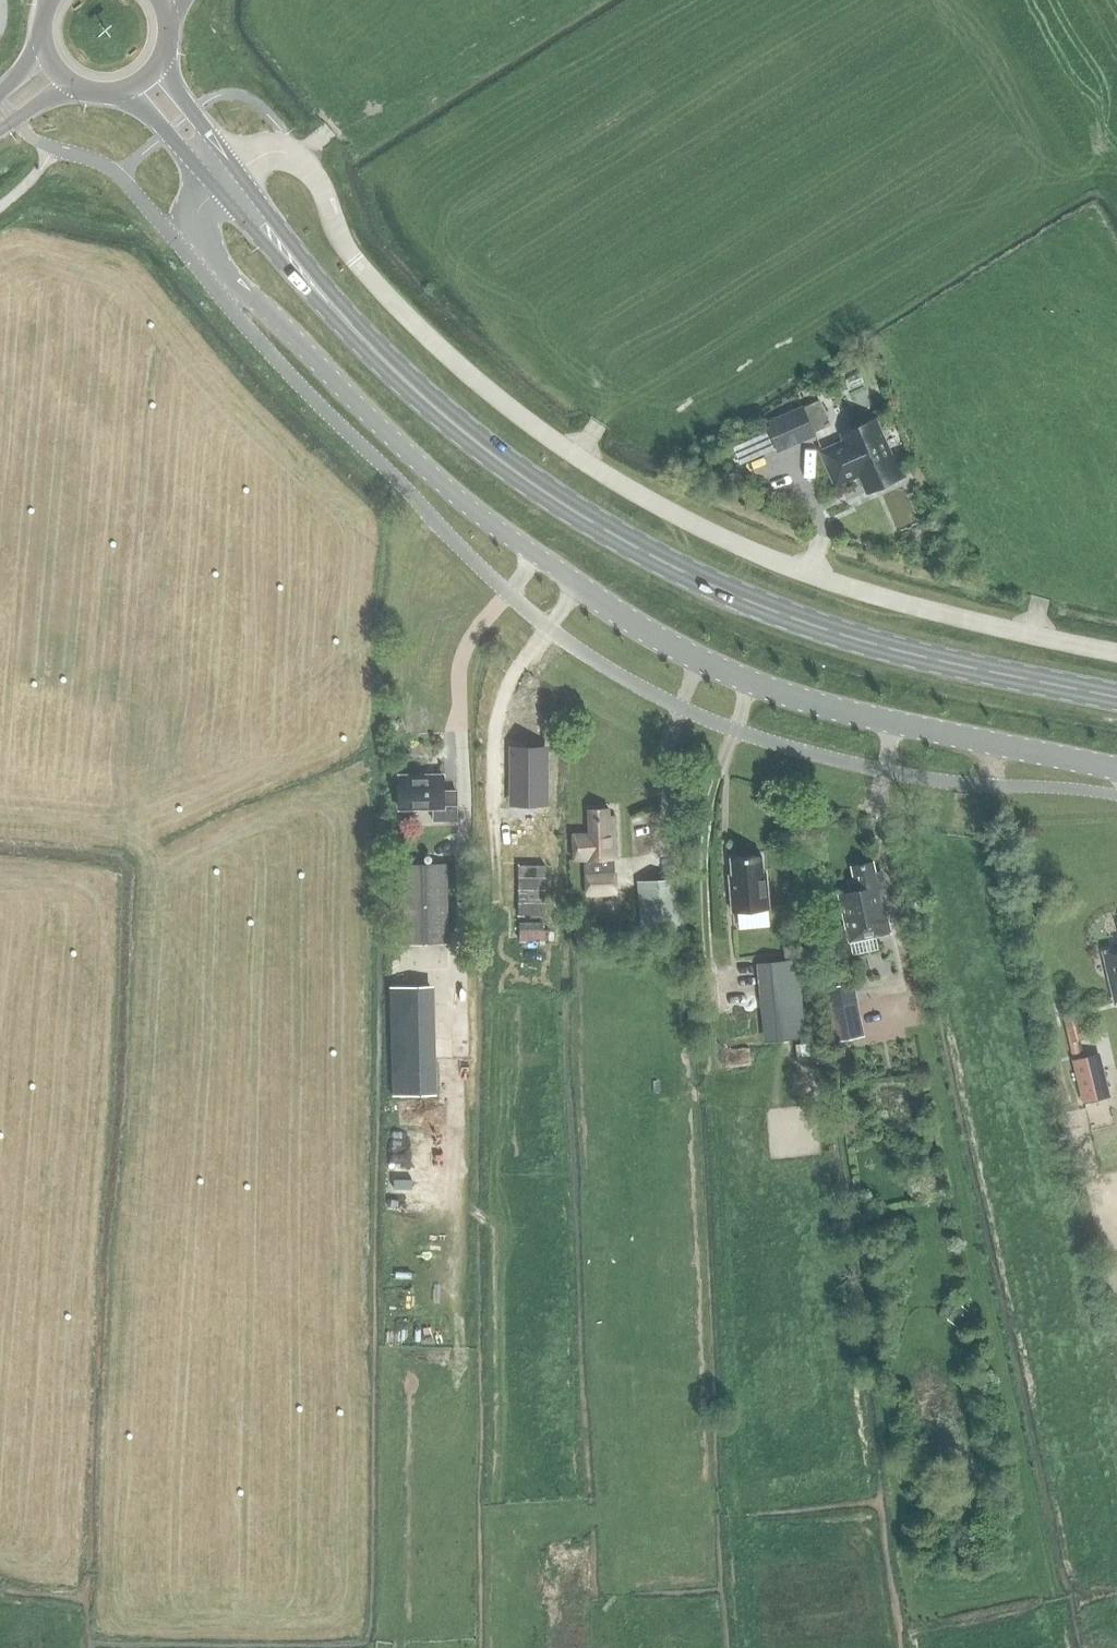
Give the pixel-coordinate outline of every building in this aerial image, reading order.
[(777,453),(817,436),(803,406),(764,423),(766,428),(774,445),(777,453)] [(836,483),(866,470),(874,489),(904,475),(895,454),(889,457),(875,425),(845,438),(847,442),(823,453),(836,483)] [(774,445),(766,428),(734,442),(741,459),(774,445)] [(512,761),(512,803),(545,803),(545,748),(512,748),(512,751),(512,761)] [(457,820),(456,791),(443,791),(443,775),(398,776),(399,808),(433,808),(433,821),(457,820)] [(608,809),(588,810),(589,833),(572,834),(573,860),(584,860),(586,895),(616,893),(615,872),(611,872),(610,859),(617,859),(615,816),(609,816),(608,809)] [(728,875),(732,912),(769,909),(765,872),(762,873),(760,856),(730,858),(731,875),(728,875)] [(847,880),(850,892),(838,894),(849,942),(891,933),(886,910),(889,909),(881,871),(875,873),(872,862),(851,867),(853,879),(847,880)] [(396,864),(397,945),(449,943),(447,863),(396,864)] [(518,865),(518,914),(544,914),(545,866),(518,865)] [(641,885),(645,938),(680,935),(676,882),(641,885)] [(1116,1002),(1116,949),(1103,952),(1115,1003),(1116,1002)] [(761,962),(764,990),(800,986),(797,958),(761,962)] [(442,1091),(439,982),(405,982),(406,1004),(405,1004),(406,1053),(396,1054),(397,1092),(442,1091)] [(857,1000),(827,1006),(834,1042),(865,1035),(857,1000)] [(791,1038),(804,1037),(802,1008),(789,1009),(791,1038)] [(766,1011),(768,1040),(781,1039),(779,1010),(766,1011)] [(1099,1052),(1071,1059),(1082,1102),(1107,1096),(1110,1096),(1099,1052)] [(958,1303),(946,1318),(960,1329),(972,1313),(958,1303)]
